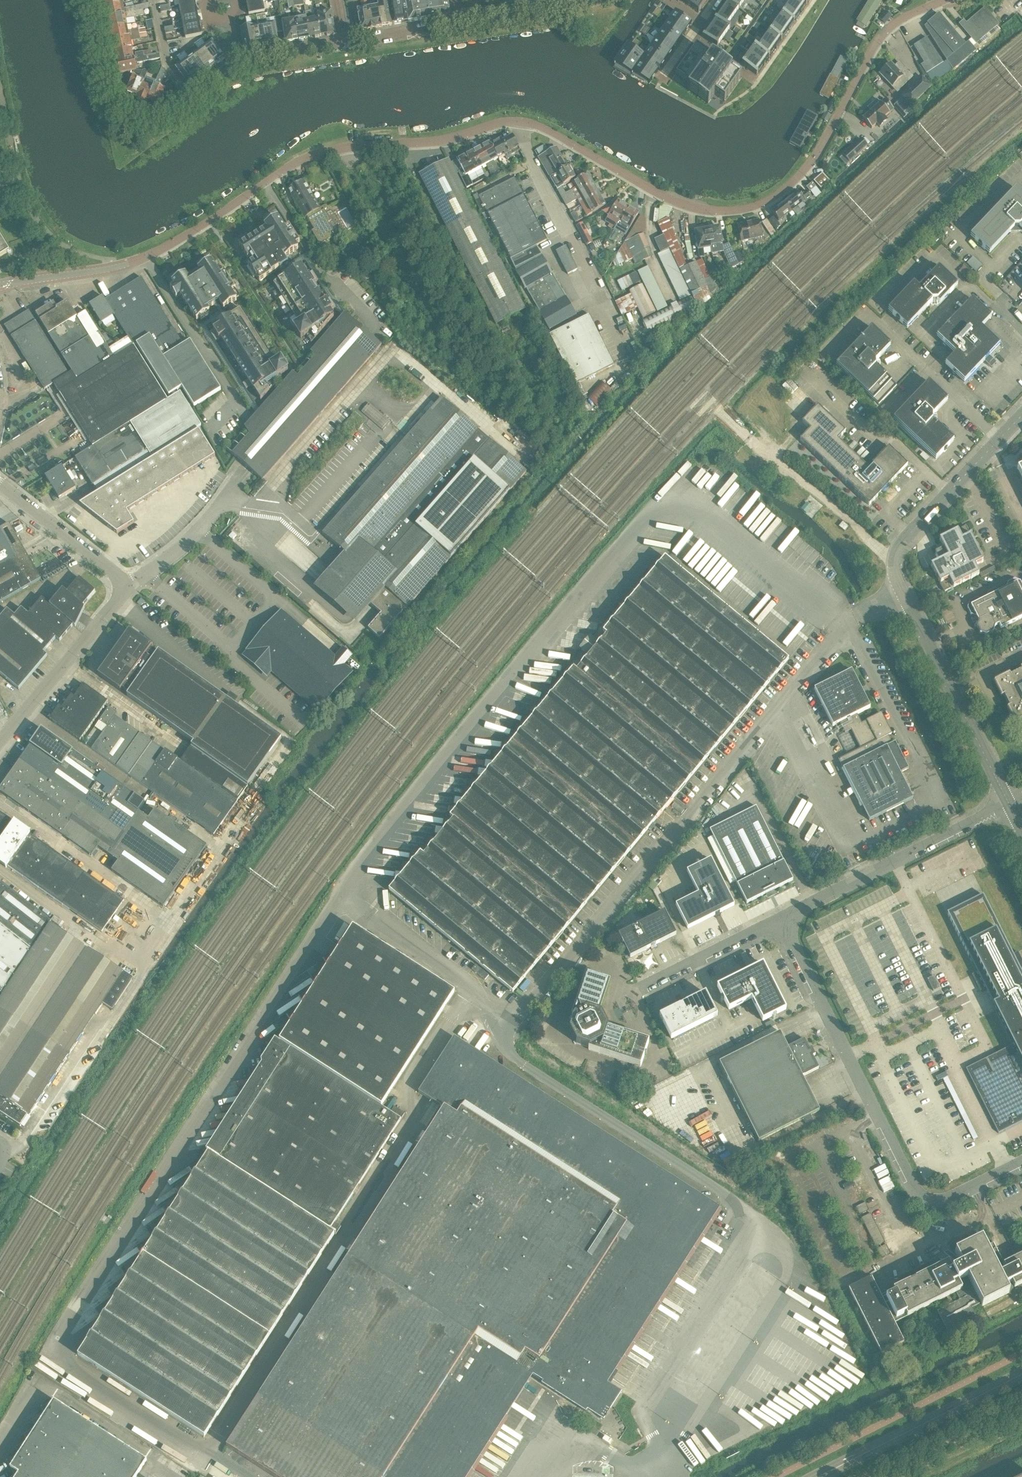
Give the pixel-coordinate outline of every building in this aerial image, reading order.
[(316,6),(317,14),(318,18),(321,36),(321,35),(325,34),(325,35),(327,36),(333,35),(335,33),(331,11),(321,13),(318,0),(315,0),(316,6)] [(388,0),(377,0),(378,6),(381,27),(393,25),(388,0)] [(405,0),(388,0),(393,25),(409,22),(405,0)] [(426,0),(405,0),(409,22),(429,19),(426,0)] [(429,19),(450,15),(448,0),(426,0),(429,19)] [(672,79),(673,80),(687,90),(709,105),(717,111),(723,101),(724,101),(733,108),(756,75),(763,66),(769,58),(770,57),(781,40),(782,39),(794,21),(806,5),(807,4),(809,0),(728,0),(727,1),(727,2),(722,9),(716,18),(715,19),(709,27),(709,28),(703,36),(702,37),(696,45),(693,50),(691,52),(684,62),(681,67),(679,69),(678,71),(677,72),(676,74),(672,79)] [(698,12),(704,4),(699,0),(681,0),(698,12)] [(249,15),(265,12),(263,1),(247,4),(247,5),(246,11),(248,11),(249,15)] [(149,3),(124,9),(123,3),(106,6),(109,17),(143,10),(150,8),(149,3)] [(198,9),(195,3),(179,6),(182,17),(197,14),(197,10),(198,9)] [(308,5),(304,6),(305,12),(306,16),(309,37),(313,36),(313,37),(315,38),(320,37),(321,36),(318,18),(313,19),(312,18),(313,17),(312,11),(309,11),(308,5)] [(381,27),(378,6),(368,8),(372,28),(381,27)] [(361,30),(372,28),(368,8),(358,10),(359,16),(355,17),(356,25),(360,24),(361,30)] [(962,22),(959,24),(972,39),(968,42),(968,43),(972,47),(998,25),(999,24),(985,8),(966,24),(964,21),(962,22)] [(127,25),(126,19),(144,15),(143,10),(109,17),(111,29),(127,25)] [(885,23),(891,16),(886,11),(880,18),(885,23)] [(667,19),(685,32),(687,31),(692,23),(691,23),(686,19),(677,13),(675,12),(672,16),(669,20),(667,19)] [(938,13),(924,27),(946,60),(952,69),(953,70),(954,70),(976,51),(975,50),(972,47),(968,43),(965,45),(938,13)] [(199,21),(200,20),(197,14),(182,17),(184,28),(200,24),(199,21)] [(278,43),(274,24),(267,25),(265,14),(261,15),(267,46),(273,44),(273,45),(277,44),(278,43)] [(267,46),(261,15),(256,16),(258,27),(253,28),(252,28),(256,48),(257,48),(256,48),(262,46),(262,47),(267,46)] [(306,16),(295,18),(298,40),(300,41),(305,40),(306,38),(309,37),(306,16)] [(256,48),(252,28),(253,28),(250,17),(245,18),(247,28),(241,29),(245,50),(256,48)] [(282,18),(274,19),(277,32),(277,33),(284,32),(285,42),(286,42),(288,43),(292,42),(293,41),(298,40),(295,18),(282,21),(282,18)] [(663,24),(660,28),(678,41),(679,41),(684,35),(685,32),(667,19),(663,24)] [(202,31),(200,25),(200,24),(184,28),(186,38),(202,35),(201,31),(202,31)] [(111,29),(113,40),(130,36),(131,36),(139,34),(145,33),(144,29),(138,30),(138,29),(128,31),(127,25),(111,29)] [(657,38),(656,38),(673,50),(674,48),(679,41),(678,41),(660,28),(660,29),(662,30),(661,32),(657,38)] [(130,36),(113,40),(116,51),(132,48),(130,36)] [(648,45),(648,46),(666,58),(667,59),(671,52),(673,50),(656,38),(650,47),(648,45)] [(943,64),(943,63),(927,38),(914,46),(924,63),(921,65),(926,74),(927,74),(933,83),(948,73),(943,64)] [(220,53),(216,47),(212,42),(207,46),(202,39),(198,42),(215,65),(225,58),(221,53),(220,53)] [(215,65),(198,42),(194,45),(199,52),(194,55),(206,71),(206,72),(210,69),(215,65)] [(617,58),(613,64),(614,64),(615,64),(616,62),(623,66),(633,71),(644,56),(642,55),(642,54),(638,51),(635,50),(630,46),(628,44),(627,44),(623,50),(617,58)] [(642,54),(642,55),(644,56),(660,68),(662,66),(667,59),(666,58),(648,46),(644,51),(642,54)] [(135,53),(136,56),(134,56),(132,48),(116,51),(118,62),(151,55),(150,50),(135,53)] [(206,71),(194,55),(189,59),(184,52),(181,55),(197,78),(198,78),(201,75),(206,71)] [(137,70),(135,63),(137,63),(152,60),(160,59),(159,54),(151,55),(118,62),(120,74),(134,71),(137,70)] [(197,78),(181,55),(177,58),(182,64),(176,68),(188,84),(189,84),(189,85),(193,82),(192,82),(197,78)] [(644,56),(633,71),(641,76),(649,80),(650,80),(649,82),(648,83),(649,84),(650,83),(650,82),(652,79),(654,76),(655,73),(656,74),(658,71),(654,68),(656,66),(660,68),(644,56)] [(848,61),(840,56),(819,96),(827,100),(843,71),(848,61)] [(898,91),(913,77),(899,62),(894,67),(890,64),(887,67),(886,66),(882,70),(883,71),(879,74),(887,83),(889,81),(893,85),(892,86),(898,91)] [(161,86),(171,79),(162,68),(157,79),(156,82),(154,86),(153,88),(148,100),(159,105),(165,90),(161,88),(161,86)] [(134,71),(134,72),(140,75),(140,77),(139,79),(144,81),(145,77),(146,77),(147,73),(148,72),(144,70),(142,71),(137,70),(134,71)] [(138,96),(142,84),(144,81),(133,76),(133,77),(129,75),(127,81),(130,83),(127,92),(137,96),(138,96)] [(137,97),(136,99),(147,104),(148,100),(153,88),(154,86),(156,82),(145,77),(144,81),(142,84),(138,96),(137,96),(137,97)] [(902,115),(911,107),(931,87),(922,78),(902,97),(902,98),(894,106),(902,115)] [(870,112),(862,119),(871,129),(877,124),(880,127),(888,121),(884,117),(893,109),(884,100),(880,103),(877,100),(867,108),(870,112)] [(836,106),(831,103),(829,107),(827,111),(832,113),(834,109),(836,106)] [(831,115),(825,112),(821,119),(827,123),(831,115)] [(795,143),(803,147),(807,138),(818,118),(809,114),(795,143)] [(510,137),(503,141),(510,156),(520,151),(513,137),(511,138),(510,137)] [(491,142),(490,143),(498,157),(504,154),(507,159),(507,160),(511,158),(510,156),(503,141),(502,139),(498,141),(497,139),(492,143),(491,142)] [(867,146),(861,139),(843,155),(850,162),(867,146)] [(490,143),(481,148),(496,174),(500,172),(494,162),(499,159),(498,157),(490,143)] [(481,148),(474,152),(482,167),(482,168),(486,166),(492,176),(496,174),(481,148)] [(540,158),(539,159),(549,177),(566,168),(555,149),(549,153),(540,158)] [(466,156),(458,161),(463,170),(466,176),(474,171),(482,167),(474,152),(466,156)] [(428,171),(420,175),(424,182),(497,325),(525,310),(514,288),(508,275),(449,161),(438,166),(428,171)] [(566,168),(549,177),(550,178),(555,187),(557,190),(562,187),(562,186),(566,183),(574,179),(568,167),(566,168)] [(813,181),(821,189),(830,181),(822,173),(813,181)] [(562,187),(557,190),(564,201),(593,185),(587,174),(574,182),(577,187),(572,190),(566,193),(562,187)] [(469,177),(463,181),(467,188),(473,185),(469,177)] [(525,199),(519,186),(515,178),(500,185),(511,206),(525,199)] [(320,208),(305,181),(289,190),(305,219),(307,217),(314,230),(312,231),(320,245),(336,236),(329,223),(331,222),(325,210),(327,209),(325,205),(320,208)] [(810,192),(816,187),(812,183),(806,188),(810,192)] [(511,206),(500,185),(478,196),(477,194),(473,196),(482,215),(487,213),(489,217),(511,206)] [(593,185),(564,201),(566,206),(578,199),(581,205),(598,195),(593,185)] [(1015,189),(970,237),(989,255),(1012,231),(1013,232),(1020,232),(1021,230),(1021,231),(1021,195),(1015,189)] [(797,192),(784,203),(794,215),(795,215),(796,215),(801,211),(797,206),(802,202),(804,204),(811,198),(806,192),(801,196),(799,193),(798,192),(797,192)] [(598,195),(581,205),(587,216),(605,206),(598,195)] [(536,220),(532,212),(527,202),(525,199),(511,206),(489,217),(500,238),(511,259),(537,246),(547,241),(536,220)] [(611,206),(602,211),(609,215),(608,216),(607,219),(605,222),(609,224),(608,227),(614,231),(628,207),(617,201),(613,207),(611,206)] [(792,217),(794,215),(784,203),(771,213),(778,221),(788,213),(792,217)] [(614,231),(609,239),(614,241),(619,232),(625,235),(627,232),(629,228),(630,228),(638,213),(628,207),(614,231)] [(575,222),(580,220),(575,212),(571,214),(575,222)] [(402,234),(421,223),(417,215),(397,225),(402,234)] [(648,247),(649,247),(643,234),(645,233),(645,218),(640,215),(624,242),(625,242),(613,262),(615,267),(633,259),(635,264),(653,257),(648,247)] [(776,230),(780,226),(773,217),(768,221),(776,230)] [(240,246),(240,247),(248,259),(250,258),(253,263),(249,266),(257,278),(260,282),(280,270),(280,271),(289,265),(284,258),(285,258),(286,259),(298,251),(296,246),(300,243),(289,227),(285,230),(278,218),(265,226),(267,229),(240,246)] [(668,219),(658,223),(663,235),(691,294),(698,308),(705,303),(704,299),(711,296),(710,294),(716,289),(713,284),(702,260),(696,262),(686,267),(668,219)] [(771,237),(776,234),(767,219),(762,222),(771,237)] [(741,241),(762,236),(758,220),(737,225),(741,241)] [(587,245),(593,242),(583,223),(577,226),(587,245)] [(714,227),(707,228),(710,246),(711,248),(712,254),(723,252),(731,269),(739,265),(729,243),(722,246),(719,228),(715,229),(714,227)] [(699,232),(695,232),(697,243),(696,243),(698,258),(704,257),(702,249),(710,248),(711,248),(710,246),(707,228),(699,230),(699,232)] [(938,233),(932,240),(936,243),(942,237),(938,233)] [(663,235),(655,239),(661,253),(657,254),(679,300),(691,294),(663,235)] [(8,254),(7,253),(9,252),(8,250),(0,237),(0,258),(8,254)] [(551,270),(544,258),(542,255),(542,256),(537,246),(511,259),(516,270),(524,283),(525,285),(551,270)] [(568,275),(577,270),(566,246),(556,251),(568,275)] [(47,257),(52,254),(49,249),(44,252),(47,257)] [(976,272),(982,265),(972,256),(966,263),(976,272)] [(171,289),(170,289),(176,298),(181,295),(183,300),(184,300),(186,304),(197,321),(209,312),(207,309),(214,306),(219,302),(224,309),(236,301),(231,292),(235,290),(224,272),(220,275),(211,261),(198,269),(200,271),(188,279),(185,274),(172,282),(175,287),(171,289)] [(657,311),(667,306),(648,266),(637,271),(657,311)] [(967,280),(973,274),(964,266),(959,271),(967,280)] [(274,284),(278,291),(273,294),(283,309),(287,306),(295,318),(291,321),(295,328),(294,328),(301,339),(307,336),(311,343),(312,344),(334,318),(331,312),(336,309),(330,300),(325,303),(313,285),(319,282),(313,273),(308,276),(301,267),(285,277),(274,284)] [(939,305),(957,286),(938,268),(918,289),(913,284),(888,311),(907,329),(929,305),(930,306),(937,306),(939,305)] [(550,330),(576,315),(551,270),(525,285),(550,330)] [(622,291),(641,282),(636,272),(617,281),(622,291)] [(136,286),(107,303),(115,315),(114,316),(128,337),(134,347),(134,346),(137,345),(169,396),(172,394),(174,397),(177,394),(175,391),(182,387),(194,407),(221,390),(190,341),(183,345),(142,279),(141,278),(133,282),(136,286)] [(642,318),(656,312),(642,284),(629,291),(631,294),(615,302),(622,316),(637,308),(642,318)] [(697,310),(690,295),(657,311),(657,312),(642,320),(648,334),(697,310)] [(103,296),(89,305),(101,324),(114,316),(115,315),(107,303),(103,296)] [(998,346),(981,328),(990,318),(972,300),(937,337),(955,355),(945,365),(963,383),(984,361),(990,367),(995,362),(989,356),(998,346)] [(47,308),(36,315),(72,372),(78,381),(114,359),(109,350),(99,335),(100,334),(86,312),(85,312),(77,317),(67,302),(56,308),(55,306),(53,304),(47,308)] [(239,366),(240,365),(246,375),(245,376),(248,381),(243,385),(246,390),(252,387),(261,401),(270,391),(266,385),(288,371),(281,360),(274,365),(272,360),(273,359),(266,347),(264,348),(258,339),(260,338),(252,326),(250,327),(244,317),(246,316),(242,310),(231,317),(230,317),(214,327),(216,330),(210,334),(216,343),(221,339),(225,345),(226,344),(232,353),(231,354),(239,366)] [(7,325),(5,326),(42,386),(44,389),(45,390),(54,384),(69,374),(33,316),(29,311),(7,325)] [(263,481),(378,350),(372,345),(376,341),(346,314),(312,353),(313,353),(314,354),(317,360),(304,375),(299,380),(293,374),(247,427),(252,437),(234,457),(263,481)] [(552,333),(549,334),(550,336),(562,360),(602,340),(589,314),(579,320),(552,333)] [(877,360),(890,347),(871,329),(836,366),(878,406),(896,387),(878,370),(879,368),(879,361),(877,360)] [(128,337),(108,349),(109,350),(114,359),(134,347),(128,337)] [(602,340),(562,360),(574,385),(614,365),(602,340)] [(378,350),(382,346),(376,341),(372,345),(378,350)] [(69,374),(54,384),(59,393),(60,394),(68,406),(76,420),(85,433),(89,439),(89,440),(93,447),(168,401),(168,400),(134,346),(134,347),(114,359),(78,381),(72,372),(69,374)] [(597,408),(612,392),(601,381),(586,397),(597,408)] [(934,414),(947,401),(928,383),(893,420),(919,445),(935,460),(953,441),(934,424),(936,422),(936,416),(934,414)] [(93,447),(76,457),(94,486),(108,478),(110,483),(131,470),(150,458),(151,457),(201,426),(180,392),(177,394),(174,397),(168,400),(168,401),(93,447)] [(442,399),(323,535),(355,562),(326,596),(346,614),(361,596),(358,593),(408,535),(396,525),(477,433),(479,431),(442,399)] [(837,440),(845,432),(817,406),(802,423),(809,430),(800,440),(869,506),(907,465),(888,447),(867,469),(837,440)] [(80,504),(79,504),(80,504),(91,513),(102,522),(117,534),(121,531),(130,526),(134,523),(134,522),(129,514),(127,511),(129,510),(137,505),(148,498),(159,491),(170,484),(181,477),(193,470),(204,464),(215,456),(199,430),(132,472),(121,478),(110,485),(80,504)] [(408,535),(358,593),(361,596),(381,614),(368,629),(380,639),(407,608),(526,473),(490,441),(488,443),(477,433),(396,525),(408,535)] [(59,499),(76,489),(62,466),(45,476),(59,499)] [(806,503),(801,509),(806,513),(812,507),(806,503)] [(843,522),(839,527),(844,532),(848,527),(843,522)] [(23,553),(25,552),(9,524),(0,529),(0,566),(23,553)] [(976,566),(984,562),(966,527),(939,540),(943,549),(935,553),(939,561),(930,565),(944,593),(980,575),(976,566)] [(33,565),(25,552),(23,553),(0,566),(0,603),(41,579),(33,565)] [(513,993),(788,660),(664,557),(603,631),(606,634),(576,670),(573,667),(549,696),(543,694),(540,701),(538,700),(535,708),(537,710),(529,720),(523,718),(520,725),(518,724),(515,732),(512,731),(509,738),(512,741),(449,817),(452,820),(423,856),(419,853),(389,890),(513,993)] [(1020,618),(1021,618),(1021,584),(1020,581),(1014,579),(1008,583),(1006,588),(1000,592),(994,590),(987,593),(985,599),(981,601),(975,599),(969,602),(967,609),(970,615),(976,617),(978,621),(976,627),(979,634),(985,636),(992,633),(994,627),(998,625),(1000,629),(1020,618)] [(83,581),(66,591),(75,598),(78,601),(90,587),(83,581)] [(90,587),(78,601),(88,608),(99,595),(90,587)] [(66,591),(55,597),(68,607),(75,598),(66,591)] [(55,597),(44,603),(52,610),(60,617),(68,607),(55,597)] [(75,598),(68,607),(80,618),(88,608),(78,601),(75,598)] [(44,603),(34,609),(42,622),(45,619),(52,610),(44,603)] [(68,607),(60,617),(72,627),(80,618),(68,607)] [(34,609),(24,615),(34,632),(37,629),(42,622),(34,609)] [(52,610),(45,619),(64,636),(72,627),(60,617),(52,610)] [(335,658),(328,652),(327,651),(320,645),(321,645),(320,645),(313,639),(312,638),(305,632),(298,626),(298,625),(297,625),(290,619),(290,618),(290,619),(282,612),(281,612),(273,622),(272,623),(267,629),(266,629),(266,630),(261,636),(260,636),(260,637),(255,643),(254,643),(254,644),(248,651),(256,657),(256,658),(263,664),(264,665),(264,664),(271,671),(278,677),(279,678),(286,684),(287,684),(293,690),(294,691),(301,697),(302,698),(302,697),(309,704),(308,704),(309,704),(316,710),(316,711),(317,711),(317,710),(328,698),(329,698),(329,697),(339,685),(340,685),(350,672),(351,673),(351,672),(350,671),(350,672),(343,665),(336,659),(335,658)] [(24,615),(13,621),(26,642),(29,638),(34,632),(24,615)] [(42,622),(37,629),(57,645),(64,636),(45,619),(42,622)] [(13,621),(3,627),(8,637),(14,648),(16,653),(21,647),(26,642),(13,621)] [(0,628),(0,642),(8,637),(3,627),(0,628)] [(34,632),(29,638),(49,655),(57,645),(37,629),(34,632)] [(99,673),(97,675),(103,679),(120,691),(122,689),(129,693),(127,696),(192,742),(193,743),(192,745),(191,747),(191,746),(247,786),(248,786),(249,785),(281,738),(236,706),(210,688),(164,655),(161,653),(158,651),(157,653),(154,650),(151,648),(152,646),(153,645),(140,634),(138,637),(129,630),(114,652),(99,673)] [(0,642),(0,655),(14,648),(8,637),(0,642)] [(26,642),(21,647),(41,664),(49,655),(29,638),(26,642)] [(21,647),(16,653),(19,659),(25,670),(29,678),(41,664),(21,647)] [(0,655),(0,665),(2,668),(19,659),(16,653),(14,648),(0,655)] [(19,659),(2,668),(7,679),(25,670),(19,659)] [(994,682),(1005,705),(1014,723),(1021,719),(1021,668),(994,682)] [(25,670),(7,679),(15,695),(29,678),(25,670)] [(858,714),(871,708),(852,670),(815,689),(834,726),(840,723),(843,730),(850,726),(862,749),(839,761),(869,821),(913,799),(900,773),(908,769),(895,743),(893,744),(889,735),(891,734),(881,714),(863,723),(858,714)] [(81,742),(109,702),(83,684),(74,697),(71,695),(62,708),(59,706),(50,720),(81,742)] [(103,734),(92,749),(130,776),(153,742),(141,734),(116,716),(115,716),(117,713),(109,708),(109,707),(99,721),(100,722),(107,727),(108,727),(103,734)] [(42,730),(32,746),(64,769),(75,753),(42,730)] [(153,742),(130,776),(142,784),(165,751),(162,748),(153,742)] [(32,746),(21,761),(53,784),(64,769),(32,746)] [(165,751),(142,784),(195,821),(214,834),(248,786),(247,786),(191,746),(184,756),(180,761),(165,751)] [(64,769),(53,784),(70,796),(91,765),(75,753),(64,769)] [(164,908),(207,846),(155,810),(149,819),(139,812),(124,834),(101,818),(70,796),(53,784),(21,761),(0,791),(0,793),(92,857),(99,848),(119,862),(112,872),(164,908)] [(91,765),(70,796),(101,818),(123,787),(91,765)] [(123,787),(101,818),(124,834),(139,812),(138,811),(145,802),(135,796),(123,787)] [(772,891),(793,881),(756,807),(710,830),(747,904),(767,893),(768,895),(769,896),(773,894),(773,892),(772,891)] [(124,900),(0,813),(0,861),(102,932),(124,900)] [(720,914),(734,907),(711,862),(688,873),(699,895),(677,906),(688,929),(715,916),(716,919),(721,916),(720,914)] [(660,881),(661,880),(657,876),(653,882),(658,886),(661,882),(660,881)] [(33,950),(50,924),(50,922),(51,922),(51,921),(32,906),(1,882),(0,884),(0,924),(33,950)] [(1019,967),(1021,966),(1021,961),(1021,958),(1017,952),(1013,954),(984,894),(947,913),(976,972),(972,975),(978,988),(981,987),(983,985),(996,1011),(1013,1045),(997,1053),(966,1068),(998,1133),(1004,1130),(1021,1121),(1021,972),(1019,967)] [(655,946),(676,936),(665,913),(619,936),(630,959),(650,949),(651,951),(657,949),(655,946)] [(60,926),(63,922),(55,916),(52,921),(60,926)] [(20,1126),(28,1115),(29,1116),(50,1083),(57,1073),(71,1051),(90,1022),(102,1004),(112,1011),(133,979),(123,972),(105,960),(86,948),(68,936),(60,930),(61,928),(51,922),(50,922),(50,924),(33,950),(15,976),(3,995),(0,999),(0,1113),(20,1126)] [(3,995),(15,976),(33,950),(0,924),(0,993),(3,995)] [(352,927),(343,941),(340,946),(323,958),(328,965),(311,977),(316,984),(299,995),(303,1003),(286,1014),(291,1022),(279,1041),(274,1038),(260,1060),(261,1063),(205,1150),(207,1151),(206,1152),(207,1153),(189,1166),(194,1173),(176,1186),(181,1193),(163,1206),(168,1213),(150,1226),(156,1234),(137,1247),(142,1254),(124,1267),(130,1274),(111,1287),(117,1294),(98,1307),(104,1315),(77,1355),(203,1437),(333,1235),(334,1236),(340,1227),(333,1223),(404,1114),(393,1107),(389,1113),(380,1107),(454,993),(352,927)] [(485,980),(489,975),(475,965),(472,969),(485,980)] [(762,1021),(784,1010),(762,965),(749,972),(747,969),(742,972),(743,974),(717,987),(728,1010),(751,999),(762,1021)] [(600,1016),(610,984),(585,975),(572,1017),(574,1018),(570,1031),(576,1044),(589,1048),(588,1051),(640,1068),(648,1043),(607,1029),(600,1016)] [(934,976),(927,979),(933,991),(940,988),(934,976)] [(693,1028),(716,1017),(704,994),(685,1004),(685,1005),(685,1008),(684,1009),(693,1028)] [(683,1009),(680,1008),(679,1006),(659,1016),(671,1039),(693,1028),(684,1009),(683,1009)] [(472,1030),(464,1024),(455,1039),(453,1038),(418,1093),(444,1109),(226,1447),(274,1476),(465,1476),(505,1415),(533,1433),(554,1400),(526,1382),(531,1374),(600,1419),(618,1391),(604,1382),(717,1208),(462,1043),(465,1038),(466,1039),(472,1030)] [(804,1039),(787,1048),(779,1032),(719,1063),(759,1142),(819,1111),(801,1077),(818,1068),(812,1057),(814,1056),(810,1048),(808,1049),(804,1039)] [(974,1141),(978,1138),(945,1072),(936,1076),(939,1081),(943,1079),(974,1141)] [(878,1203),(875,1204),(876,1206),(878,1209),(893,1240),(898,1250),(912,1243),(913,1244),(894,1254),(903,1273),(940,1255),(949,1250),(940,1233),(939,1231),(922,1240),(917,1242),(917,1241),(917,1240),(914,1234),(894,1195),(889,1197),(878,1203)] [(860,1214),(869,1210),(865,1203),(856,1207),(860,1214)] [(882,1258),(891,1253),(871,1213),(862,1218),(882,1258)] [(1004,1264),(1006,1270),(1000,1273),(995,1263),(1002,1259),(994,1242),(986,1246),(982,1238),(955,1252),(959,1260),(950,1265),(948,1262),(894,1290),(895,1293),(882,1299),(871,1277),(849,1288),(882,1354),(904,1343),(893,1321),(906,1314),(907,1318),(956,1293),(959,1301),(937,1312),(938,1313),(938,1312),(947,1330),(947,1331),(976,1316),(976,1315),(975,1316),(971,1308),(980,1303),(982,1307),(1009,1293),(1005,1285),(1012,1282),(1015,1287),(1021,1283),(1021,1255),(1004,1264)] [(146,1460),(54,1401),(53,1401),(42,1408),(45,1414),(33,1421),(36,1428),(24,1435),(28,1441),(27,1441),(15,1448),(19,1454),(19,1455),(7,1462),(10,1468),(19,1473),(18,1474),(13,1476),(136,1476),(146,1460)]
